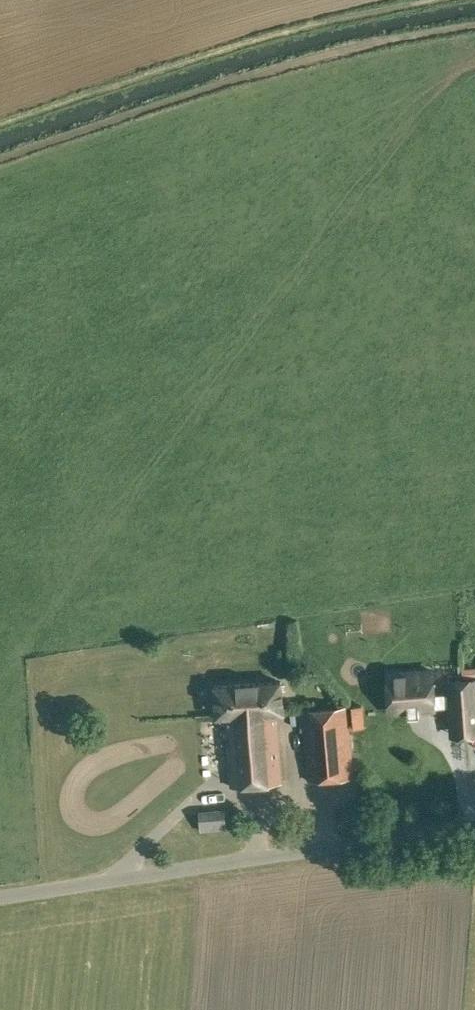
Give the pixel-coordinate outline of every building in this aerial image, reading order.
[(465,723),(462,680),(448,681),(449,692),(433,693),(432,670),(388,673),(390,711),(408,710),(409,715),(420,715),(419,709),(451,707),(452,724),(465,723)] [(281,679),(214,684),(216,715),(225,714),(227,735),(230,785),(281,781),(276,710),(283,710),(281,679)] [(462,680),(465,723),(474,723),(474,679),(462,680)] [(358,726),(370,725),(368,703),(357,704),(358,726)] [(353,776),(347,705),(303,708),(308,779),(353,776)]
